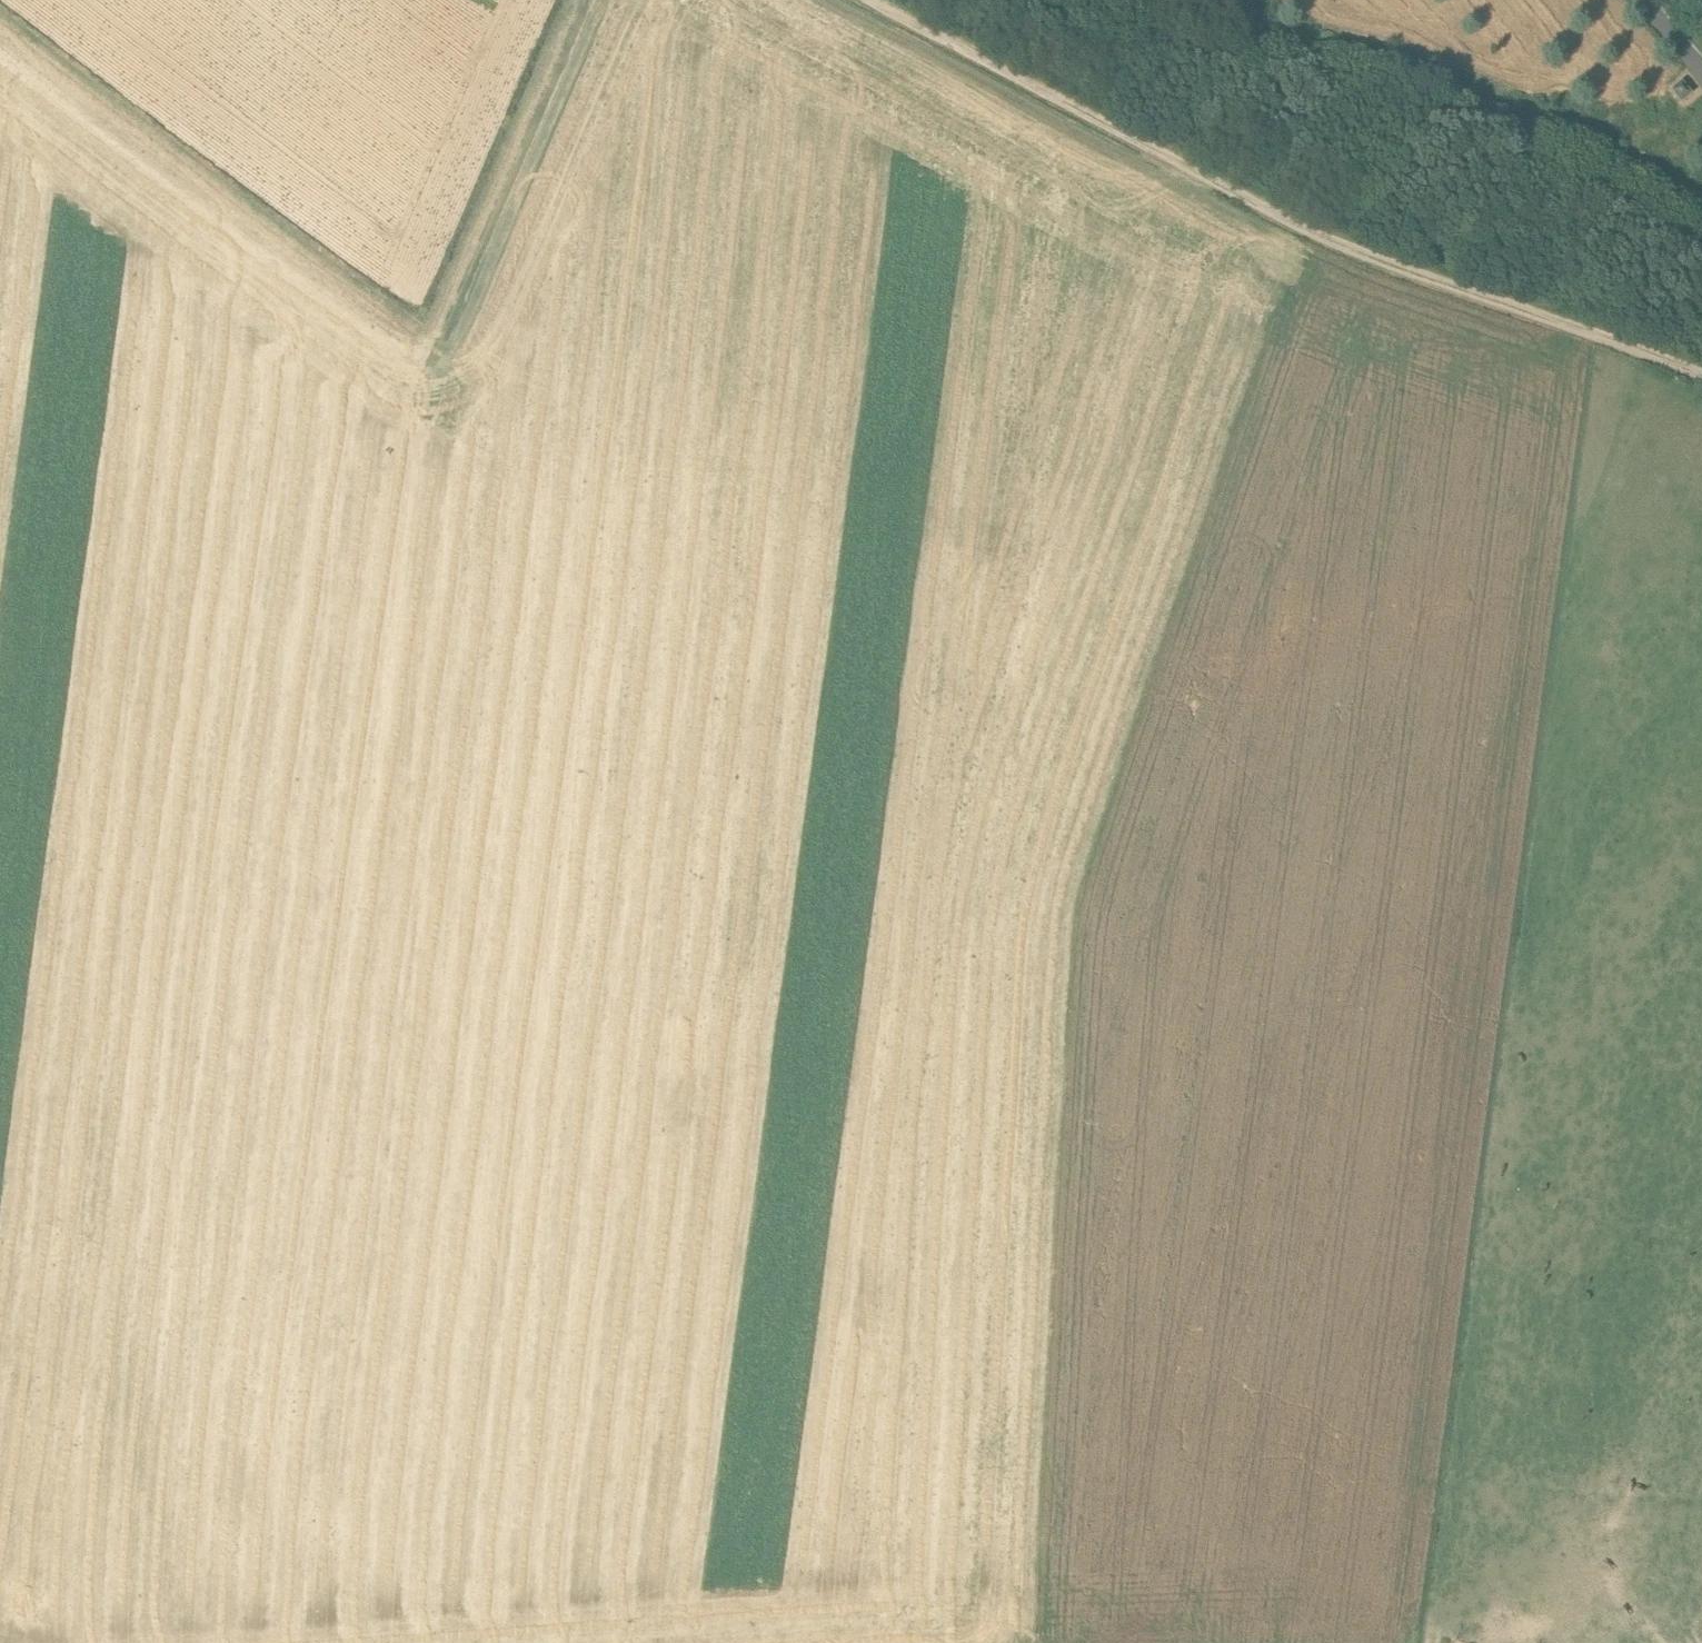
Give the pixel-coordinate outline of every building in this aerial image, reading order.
[(1672,90),(1681,101),(1691,93),(1682,82),(1672,90)]
